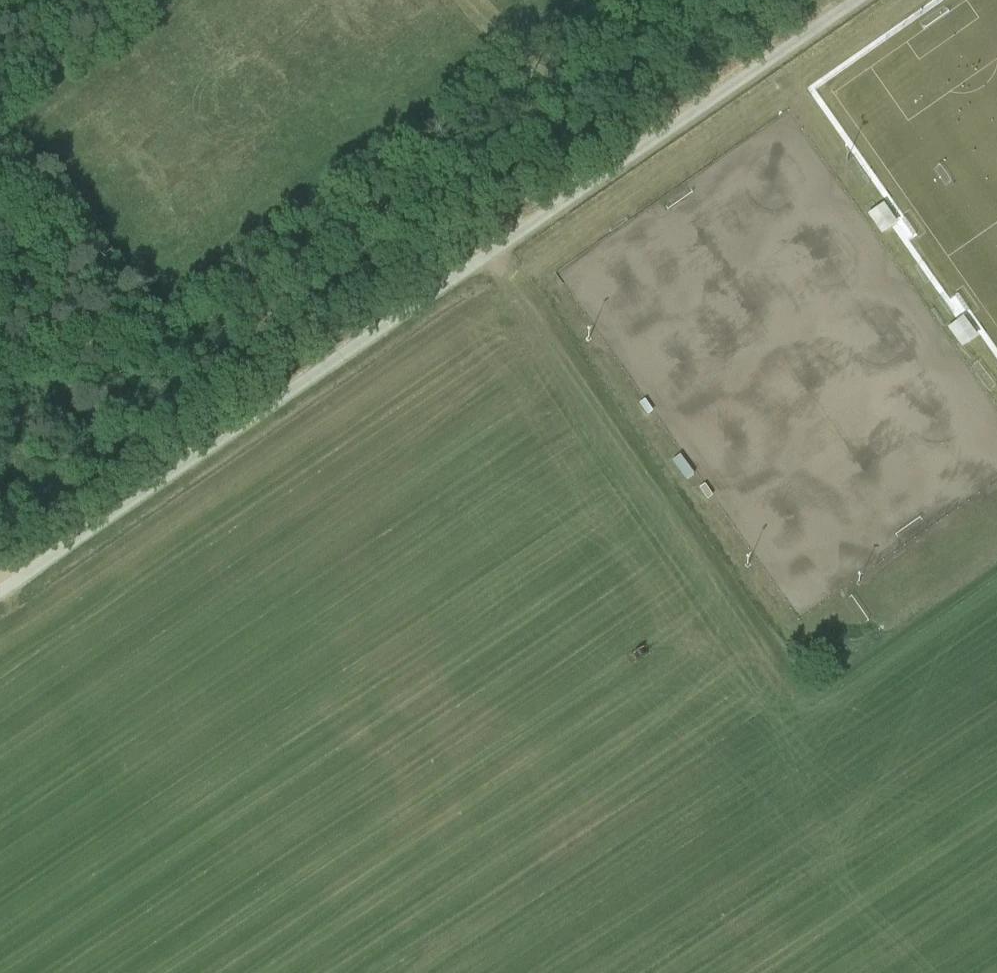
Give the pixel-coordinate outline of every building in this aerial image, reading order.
[(883,205),(867,216),(881,236),(898,225),(883,205)] [(963,318),(947,329),(962,349),(977,338),(963,318)]
